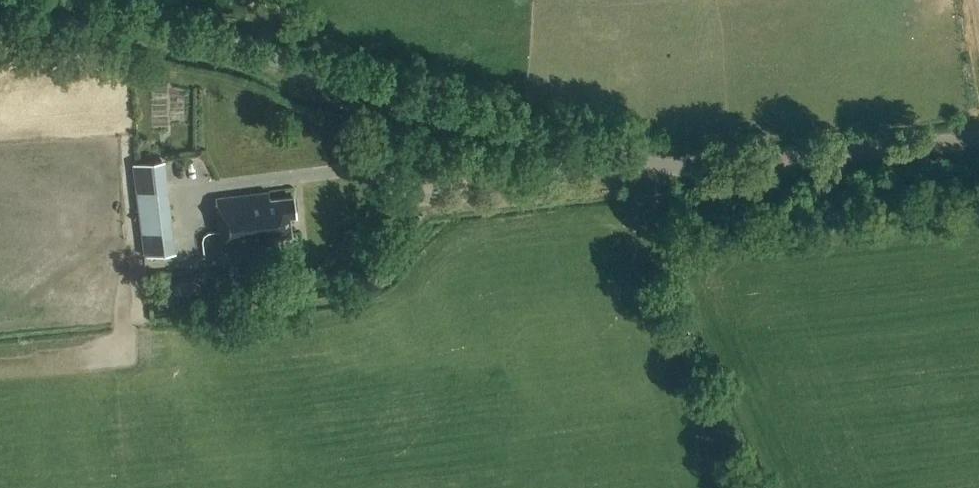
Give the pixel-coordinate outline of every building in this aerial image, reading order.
[(161,163),(133,166),(144,256),(172,252),(161,163)] [(273,244),(273,238),(291,235),(288,216),(294,215),(292,196),(269,199),(266,193),(215,199),(221,250),(273,244)]
